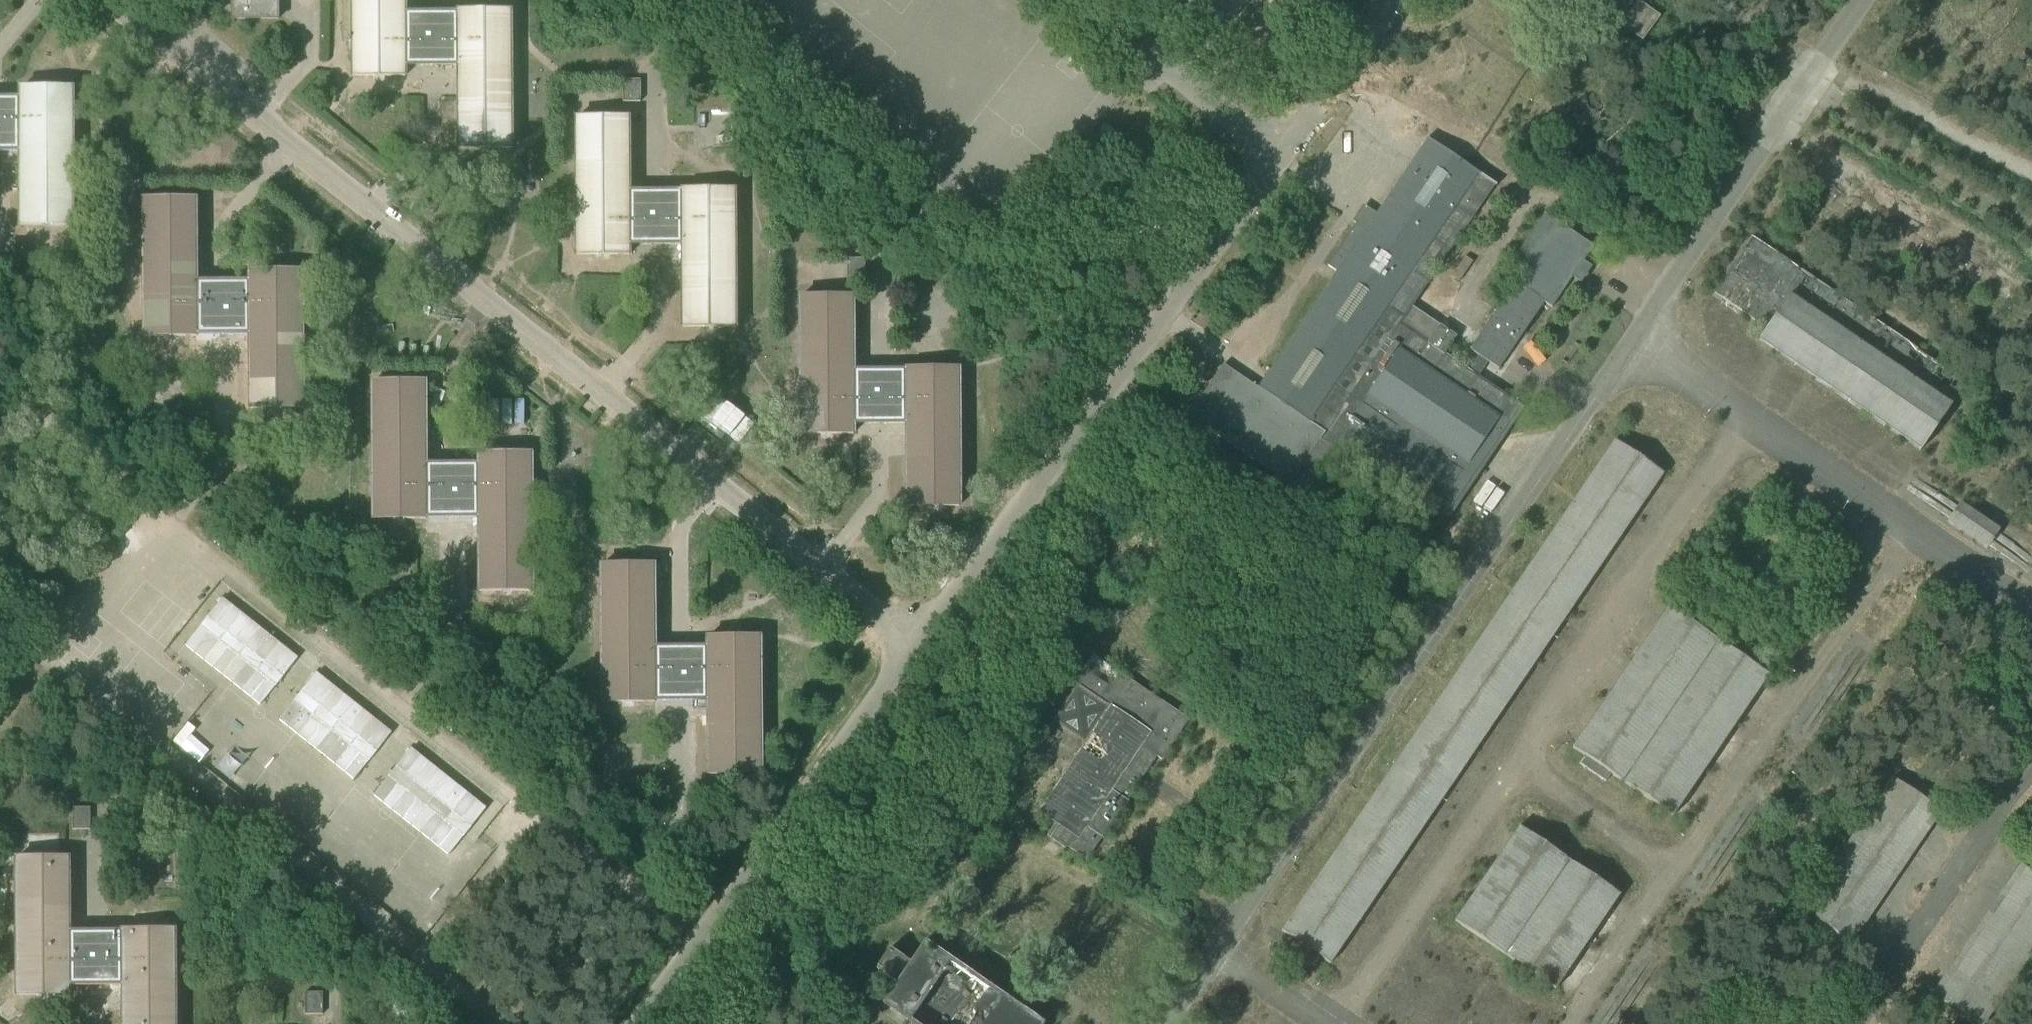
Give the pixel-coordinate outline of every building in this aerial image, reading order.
[(231,18),(279,18),(279,0),(231,0),(231,18)] [(405,76),(405,66),(458,65),(459,148),(511,148),(511,11),(458,11),(458,12),(405,12),(405,0),(352,0),(353,76),(405,76)] [(1321,16),(1321,0),(1268,0),(1268,16),(1321,16)] [(1591,10),(1590,11),(1603,20),(1608,14),(1642,39),(1641,39),(1642,40),(1660,16),(1659,15),(1658,16),(1636,0),(1577,0),(1591,10)] [(641,101),(640,79),(623,79),(623,101),(641,101)] [(20,225),(73,225),(73,88),(20,88),(20,98),(0,98),(0,151),(20,151),(20,225)] [(735,327),(734,190),(682,190),(682,191),(629,191),(629,117),(576,118),(576,255),(629,254),(629,244),(682,244),(682,327),(735,327)] [(1544,302),(1552,307),(1593,246),(1545,213),(1512,261),(1524,269),(1470,349),(1478,355),(1468,370),(1444,354),(1456,336),(1439,325),(1437,329),(1423,319),(1414,333),(1410,331),(1408,334),(1398,327),(1494,185),(1496,186),(1496,185),(1427,138),(1426,139),(1428,140),(1377,214),(1366,206),(1355,223),(1356,224),(1328,265),(1338,272),(1259,387),(1258,386),(1257,387),(1223,364),(1188,415),(1289,484),(1304,462),(1311,467),(1309,471),(1315,474),(1332,447),(1432,514),(1429,518),(1431,519),(1437,509),(1450,518),(1451,516),(1447,514),(1476,471),(1467,465),(1484,440),(1493,446),(1520,407),(1523,409),(1524,407),(1511,399),(1478,377),(1488,362),(1499,369),(1544,302)] [(303,408),(302,271),(249,271),(249,281),(196,281),(196,199),(143,199),(144,336),(197,336),(197,334),(249,334),(250,408),(303,408)] [(1920,450),(1966,383),(1751,236),(1713,292),(1766,328),(1758,340),(1920,450)] [(1449,275),(1459,281),(1473,261),(1463,254),(1449,275)] [(865,280),(865,258),(847,258),(847,280),(865,280)] [(959,506),(959,369),(906,369),(906,370),(853,370),(853,296),(800,296),(801,434),(853,433),(853,423),(906,423),(906,506),(959,506)] [(373,519),(426,518),(426,517),(478,517),(479,591),(532,590),(531,453),(478,454),(478,464),(425,464),(425,381),(372,382),(373,519)] [(1330,964),(1663,473),(1615,440),(1281,930),(1330,964)] [(1502,520),(1518,498),(1488,477),(1472,499),(1502,520)] [(1968,501),(1954,522),(1993,549),(2007,528),(1968,501)] [(761,773),(760,636),(707,637),(707,647),(654,647),(654,564),(601,565),(602,702),(655,701),(655,700),(707,700),(708,774),(761,773)] [(223,598),(185,645),(260,705),(298,658),(223,598)] [(1668,607),(1573,748),(1585,756),(1579,764),(1606,782),(1611,774),(1673,816),(1769,675),(1668,607)] [(1161,759),(1188,719),(1093,656),(1075,683),(1110,707),(1040,812),(1056,822),(1047,836),(1050,838),(1051,836),(1087,860),(1093,851),(1109,862),(1118,849),(1102,838),(1103,838),(1129,801),(1127,800),(1157,756),(1161,759)] [(316,671),(279,719),(354,779),(392,731),(316,671)] [(411,748),(373,795),(449,855),(486,808),(411,748)] [(1894,944),(1964,816),(1892,777),(1817,915),(1870,944),(1876,934),(1894,944)] [(90,829),(90,807),(73,807),(73,829),(90,829)] [(1519,826),(1455,921),(1556,989),(1620,895),(1519,826)] [(123,1023),(175,1023),(175,929),(122,930),(122,931),(69,931),(69,857),(16,858),(17,995),(70,994),(70,984),(123,984),(123,1023)] [(2031,959),(2031,868),(2022,862),(1940,1000),(1982,1023),(1993,1023),(2031,959)] [(1030,1016),(1030,1015),(1029,1016),(1016,1007),(1017,1006),(1016,1007),(1003,998),(1004,997),(1003,997),(1002,998),(990,989),(991,988),(990,988),(989,989),(977,980),(978,979),(977,979),(976,980),(964,971),(964,970),(964,969),(963,971),(951,962),(951,961),(951,960),(950,961),(937,953),(938,952),(937,951),(937,952),(924,944),(926,941),(925,940),(882,1004),(883,1005),(884,1004),(896,1012),(896,1013),(896,1014),(897,1013),(909,1020),(906,1023),(1040,1023),(1030,1016)] [(323,1014),(322,992),(305,992),(305,1014),(323,1014)]
